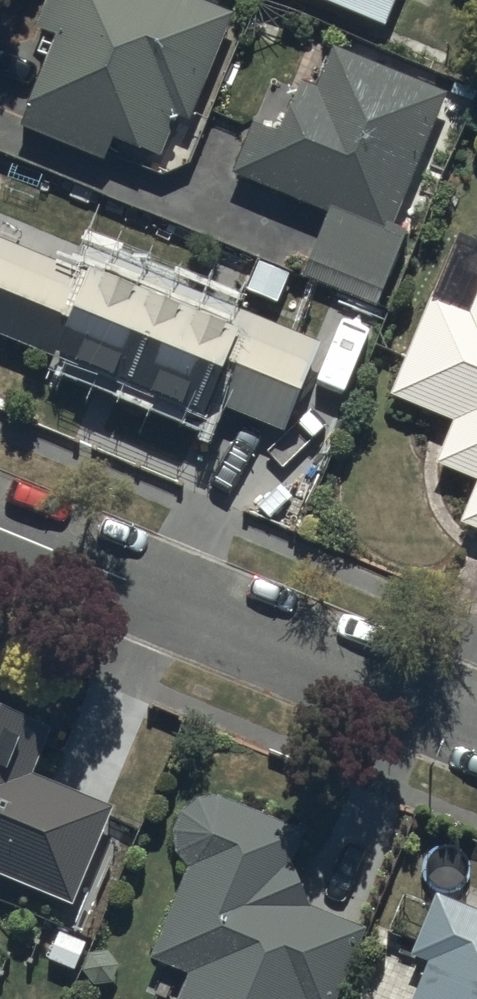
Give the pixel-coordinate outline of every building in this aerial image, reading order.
[(211,0),(41,0),(34,19),(55,27),(17,118),(104,154),(114,132),(159,151),(165,138),(186,147),(197,122),(183,117),(228,7),(211,0)] [(381,17),(388,0),(340,0),(381,17)] [(232,171),(324,206),(300,270),(374,299),(403,223),(389,218),(440,85),(330,42),(315,82),(294,74),(275,124),(253,116),(232,171)] [(201,409),(207,395),(279,425),(315,336),(80,240),(72,261),(0,231),(0,327),(201,409)] [(430,286),(388,388),(452,414),(434,457),(475,474),(458,516),(476,524),(476,273),(466,300),(430,286)] [(70,900),(111,801),(32,768),(51,721),(0,699),(0,870),(70,900)] [(185,861),(152,955),(186,967),(175,998),(330,998),(360,923),(307,902),(290,857),(301,827),(216,794),(213,793),(210,793),(208,793),(205,794),(202,794),(200,795),(197,796),(195,797),(192,798),(190,800),(188,801),(185,803),(184,805),(182,807),(180,809),(178,812),(177,814),(176,816),(175,819),(174,822),(173,824),(173,827),(173,830),(173,833),(173,835),(173,838),(174,841),(175,843),(175,846),(177,848),(178,851),(179,853),(181,856),(183,858),(185,860),(185,861)] [(424,957),(407,998),(476,998),(476,905),(436,888),(410,951),(424,957)]
